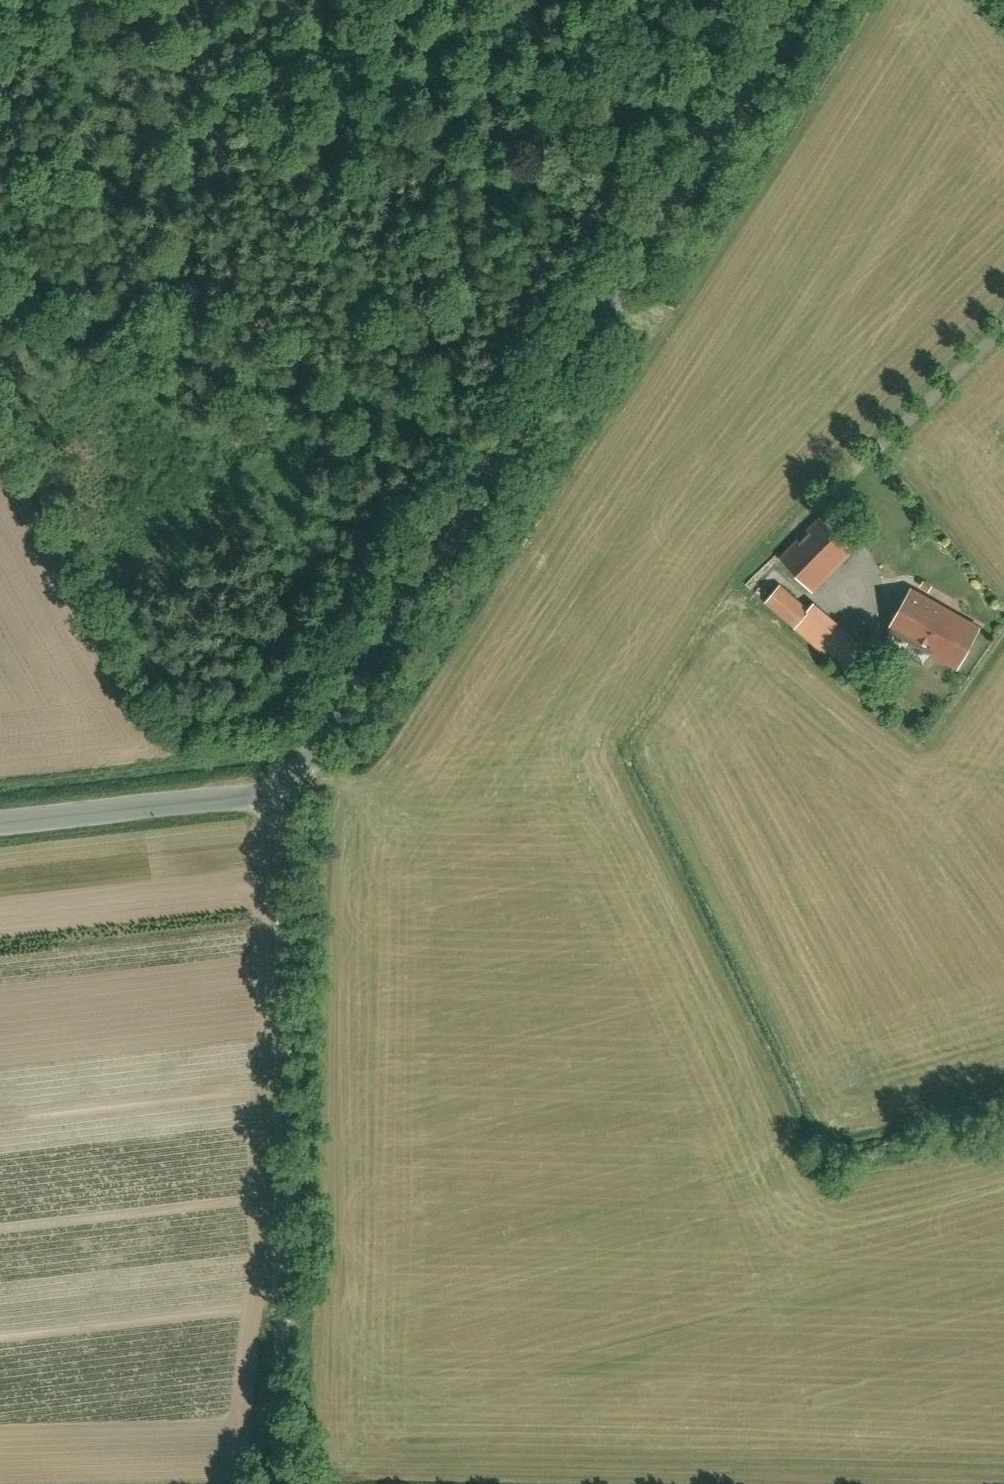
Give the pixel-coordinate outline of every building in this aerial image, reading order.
[(817,518),(776,560),(812,595),(853,553),(817,518)] [(776,586),(761,604),(839,672),(862,646),(810,601),(803,609),(776,586)] [(951,673),(977,629),(908,588),(882,632),(951,673)]
